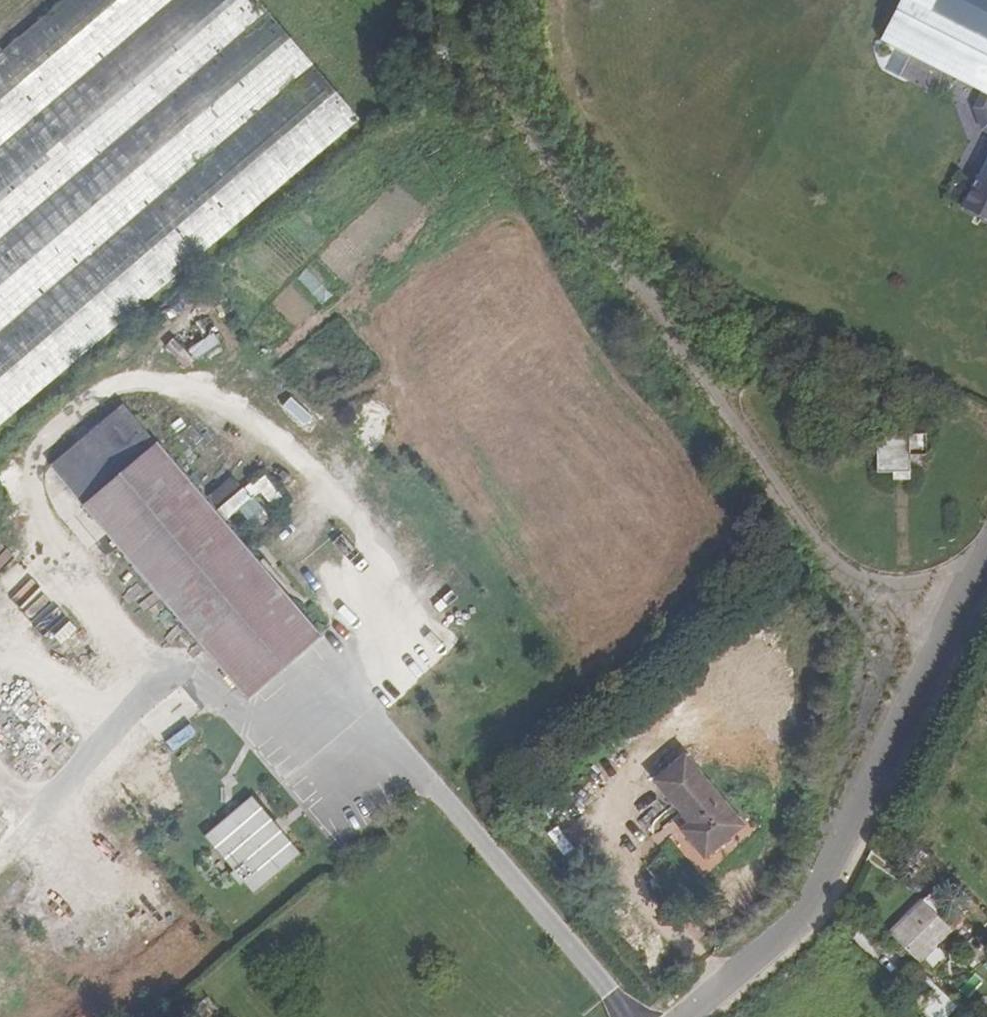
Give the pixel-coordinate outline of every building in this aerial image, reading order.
[(359,120),(257,0),(64,0),(1,53),(0,54),(0,424),(359,120)] [(879,39),(981,91),(986,94),(986,0),(899,0),(879,39)] [(423,67),(442,55),(436,48),(418,61),(423,67)] [(441,92),(460,79),(454,71),(435,85),(441,92)] [(981,91),(973,108),(982,131),(986,133),(986,94),(981,91)] [(958,207),(986,222),(986,148),(958,207)] [(210,333),(186,347),(193,359),(217,344),(210,333)] [(48,467),(212,660),(245,697),(319,635),(123,404),(48,467)] [(909,455),(926,455),(925,434),(886,433),(886,427),(877,427),(878,472),(909,471),(909,455)] [(217,506),(239,486),(229,475),(208,495),(217,506)] [(33,586),(14,607),(46,636),(65,615),(33,586)] [(171,752),(197,735),(189,723),(163,741),(171,752)] [(740,825),(683,758),(655,781),(689,822),(681,829),(704,856),(740,825)] [(250,795),(200,836),(249,895),(299,853),(250,795)] [(952,931),(922,901),(889,933),(919,963),(952,931)]
